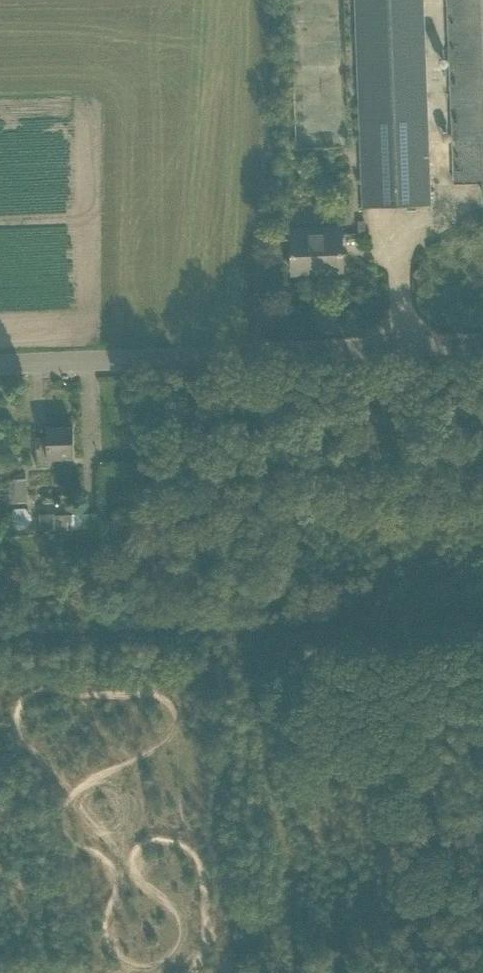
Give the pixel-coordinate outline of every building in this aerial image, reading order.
[(362,208),(430,205),(422,0),(354,0),(362,208)] [(453,181),(482,180),(482,196),(482,0),(446,0),(453,181)] [(290,235),(291,253),(292,273),(342,271),(341,233),(290,235)] [(74,457),(73,426),(46,427),(46,437),(35,437),(36,466),(55,465),(55,458),(74,457)] [(6,478),(7,501),(26,501),(26,478),(6,478)] [(39,513),(39,529),(54,529),(54,528),(96,527),(96,514),(54,514),(54,512),(39,513)]
